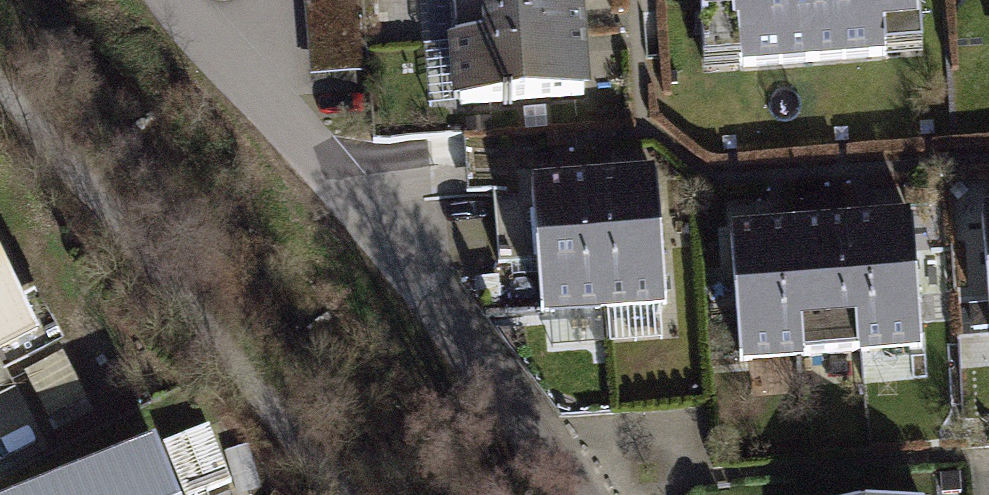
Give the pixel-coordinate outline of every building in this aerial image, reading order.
[(308,77),(364,72),(358,0),(301,0),(308,77)] [(447,44),(582,34),(580,0),(443,0),(447,44)] [(705,70),(922,55),(918,0),(700,0),(705,70)] [(582,34),(447,44),(451,104),(587,94),(582,34)] [(591,179),(601,314),(661,310),(650,175),(591,179)] [(531,184),(541,319),(601,314),(591,179),(531,184)] [(850,222),(861,357),(920,352),(910,217),(850,222)] [(790,226),(801,362),(861,357),(850,222),(790,226)] [(731,231),(741,366),(801,362),(790,226),(731,231)] [(50,338),(0,239),(0,363),(50,338)] [(236,479),(214,421),(170,437),(191,494),(194,494),(236,479)] [(23,494),(174,494),(153,443),(23,494)]
